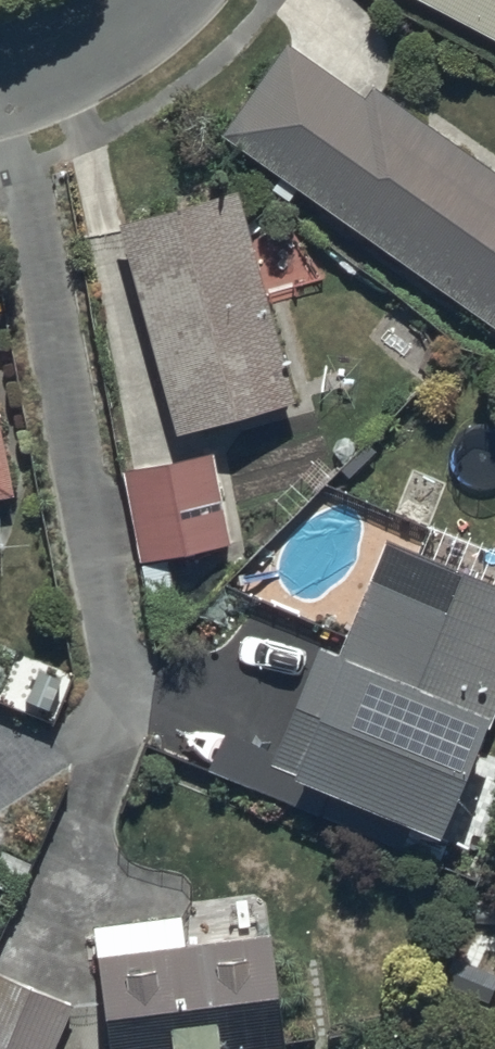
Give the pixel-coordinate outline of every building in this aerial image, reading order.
[(494,35),(494,0),(431,0),(494,35)] [(215,127),(494,327),(494,169),(372,81),(365,94),(286,39),(215,127)] [(115,220),(176,430),(297,397),(235,185),(115,220)] [(11,489),(0,431),(0,491),(11,489)] [(212,449),(118,467),(136,559),(230,541),(212,449)] [(271,760),(439,830),(494,696),(494,579),(389,536),(340,655),(318,646),(271,760)] [(92,921),(111,1048),(277,1048),(287,1048),(271,930),(188,939),(184,909),(92,921)] [(0,972),(0,1048),(45,1048),(67,1004),(0,972)]
